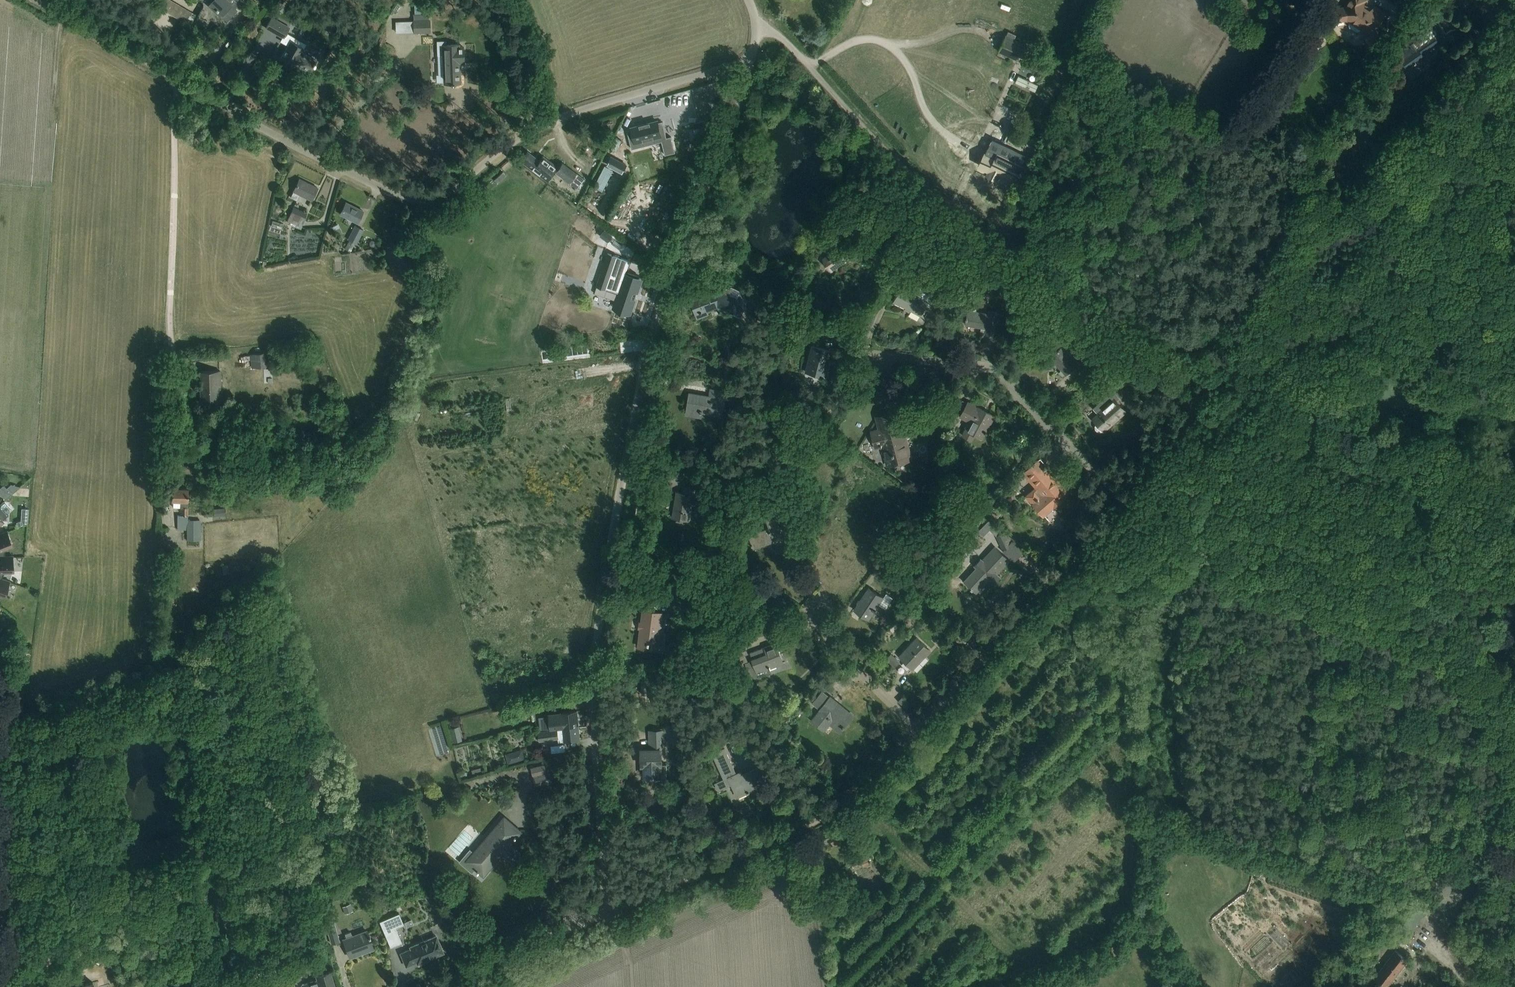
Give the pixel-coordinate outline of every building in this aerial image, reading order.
[(189,25),(196,15),(171,0),(162,0),(158,7),(189,25)] [(208,5),(226,22),(244,2),(241,0),(212,0),(208,5)] [(1329,10),(1331,20),(1332,22),(1344,19),(1348,21),(1349,27),(1356,32),(1361,31),(1365,33),(1367,46),(1379,43),(1376,28),(1381,21),(1386,13),(1375,6),(1371,11),(1362,5),(1365,0),(1349,0),(1344,7),(1329,10)] [(279,41),(287,46),(281,58),(293,65),(295,62),(310,71),(313,65),(314,66),(315,63),(314,63),(316,60),(301,52),(306,43),(286,32),(289,27),(271,17),(265,28),(282,38),(279,41)] [(430,30),(429,20),(413,20),(414,30),(430,30)] [(1420,51),(1430,44),(1436,40),(1435,39),(1437,37),(1438,35),(1438,34),(1438,33),(1438,32),(1438,31),(1437,30),(1436,29),(1435,28),(1434,28),(1433,29),(1431,29),(1429,30),(1428,28),(1412,39),(1415,44),(1405,51),(1408,55),(1400,60),(1405,67),(1413,62),(1416,65),(1418,67),(1422,67),(1425,65),(1426,63),(1426,61),(1425,59),(1420,51)] [(215,47),(223,38),(217,31),(208,41),(215,47)] [(1310,31),(1301,45),(1310,51),(1319,37),(1310,31)] [(1006,35),(998,52),(1017,61),(1025,44),(1006,35)] [(211,47),(201,38),(191,49),(201,58),(211,47)] [(463,63),(463,53),(463,46),(459,46),(459,44),(443,45),(444,84),(460,83),(460,69),(458,69),(457,63),(463,63)] [(709,86),(686,92),(690,108),(713,101),(709,86)] [(632,129),(627,130),(632,149),(662,141),(661,139),(666,138),(662,121),(657,122),(657,121),(631,127),(632,129)] [(696,133),(707,132),(706,122),(695,124),(696,133)] [(1007,136),(996,131),(990,143),(1001,148),(1007,136)] [(665,155),(675,152),(671,137),(666,138),(661,139),(662,141),(665,155)] [(991,150),(983,167),(990,170),(987,175),(995,179),(996,177),(998,178),(1000,173),(1004,175),(1003,177),(1015,183),(1024,166),(991,150)] [(526,151),(520,159),(542,176),(547,180),(557,166),(542,155),(538,160),(526,151)] [(611,188),(620,165),(610,161),(601,184),(611,188)] [(562,162),(555,172),(569,183),(576,188),(584,179),(576,173),(562,162)] [(295,187),(290,197),(297,200),(299,194),(311,200),(313,196),(317,187),(299,178),(295,187)] [(341,211),(340,214),(357,223),(358,219),(363,210),(346,202),(341,211)] [(293,207),(287,221),(300,227),(306,213),(293,207)] [(332,226),(333,229),(336,228),(339,235),(342,233),(338,223),(332,226)] [(355,224),(348,239),(357,243),(364,229),(355,224)] [(605,230),(600,236),(608,241),(612,235),(605,230)] [(873,232),(870,238),(879,243),(882,237),(873,232)] [(834,256),(825,262),(831,270),(845,260),(838,249),(832,253),(834,256)] [(597,285),(594,293),(616,301),(614,306),(630,311),(640,281),(624,276),(625,273),(630,260),(617,256),(608,253),(597,285)] [(899,292),(894,301),(920,315),(922,311),(923,311),(924,309),(923,309),(926,305),(932,308),(938,297),(919,286),(915,293),(902,286),(899,292)] [(746,303),(727,294),(718,290),(691,300),(697,314),(717,306),(739,316),(746,303)] [(967,315),(965,324),(986,328),(985,333),(995,335),(997,325),(998,317),(999,317),(1000,316),(999,316),(999,312),(989,310),(989,313),(977,311),(977,309),(977,307),(975,305),(971,304),(969,306),(968,308),(968,310),(967,315)] [(1068,337),(1058,325),(1046,336),(1057,347),(1068,337)] [(830,350),(820,347),(812,345),(805,372),(825,377),(828,365),(826,365),(830,350)] [(1063,346),(1059,349),(1051,356),(1057,361),(1055,363),(1065,374),(1078,363),(1063,346)] [(1094,351),(1079,364),(1083,369),(1098,356),(1102,352),(1098,347),(1094,351)] [(258,354),(250,354),(251,368),(272,365),(270,352),(264,352),(258,353),(258,354)] [(209,370),(199,371),(201,403),(211,403),(220,403),(219,394),(219,390),(221,390),(220,370),(209,370)] [(1111,391),(1093,408),(1098,414),(1093,418),(1096,422),(1094,424),(1095,427),(1097,430),(1100,431),(1102,430),(1103,430),(1125,411),(1116,400),(1123,393),(1118,387),(1112,381),(1107,386),(1111,391)] [(727,387),(726,399),(731,399),(736,400),(736,394),(733,394),(731,394),(732,387),(727,387)] [(690,393),(687,409),(697,411),(703,412),(721,415),(725,391),(721,390),(711,389),(710,396),(690,393)] [(968,402),(963,411),(960,416),(970,421),(963,434),(972,439),(974,435),(982,439),(994,415),(978,407),(977,407),(968,402)] [(911,459),(902,421),(899,411),(879,416),(882,428),(871,431),(873,440),(879,439),(886,465),(911,459)] [(169,460),(159,459),(158,470),(169,470),(169,460)] [(1046,469),(1040,461),(1038,459),(1023,472),(1035,487),(1026,495),(1043,515),(1044,514),(1041,512),(1053,502),(1055,504),(1067,494),(1061,488),(1060,489),(1056,484),(1055,485),(1052,481),(1053,481),(1050,478),(1050,477),(1044,470),(1046,469)] [(305,474),(307,480),(314,478),(312,471),(305,474)] [(1015,490),(1013,487),(1013,485),(1021,478),(1019,475),(1005,487),(1011,493),(1015,490)] [(795,480),(793,496),(800,497),(802,481),(795,480)] [(709,503),(691,500),(691,495),(694,495),(695,488),(683,486),(682,492),(677,492),(673,517),(687,520),(689,507),(694,508),(693,512),(707,515),(709,503)] [(0,493),(0,494),(5,499),(11,493),(6,488),(0,493)] [(171,498),(171,502),(180,502),(180,507),(181,507),(181,515),(178,515),(177,529),(186,530),(187,530),(187,539),(199,539),(200,536),(200,537),(201,520),(188,519),(188,515),(187,515),(188,503),(188,499),(188,489),(172,488),(171,498)] [(23,521),(34,521),(34,503),(27,504),(28,516),(23,516),(23,521)] [(214,516),(225,515),(225,508),(213,508),(214,516)] [(780,529),(777,519),(775,514),(765,517),(768,527),(748,534),(753,548),(774,541),(776,546),(785,542),(780,529)] [(989,519),(985,524),(996,535),(1000,530),(989,519)] [(5,557),(4,549),(13,545),(8,531),(0,534),(0,557),(5,557)] [(1004,532),(996,535),(1002,550),(1011,546),(1010,542),(1004,532)] [(804,543),(795,546),(798,554),(807,551),(806,550),(808,550),(807,547),(806,547),(804,543)] [(885,556),(879,565),(884,569),(890,560),(896,550),(891,546),(885,556)] [(972,564),(960,577),(969,586),(976,592),(987,582),(986,581),(988,578),(994,584),(1000,577),(997,574),(998,574),(997,574),(1010,560),(995,547),(988,554),(982,560),(981,558),(974,566),(972,564)] [(1,579),(3,572),(14,571),(13,556),(5,557),(0,557),(0,579),(1,579)] [(1,594),(5,595),(9,581),(1,579),(0,579),(0,594),(1,594)] [(859,601),(854,609),(868,619),(874,611),(879,604),(886,608),(893,597),(886,593),(883,598),(869,588),(859,601)] [(922,594),(916,600),(925,609),(932,602),(922,594)] [(662,613),(653,612),(643,610),(638,646),(652,648),(652,649),(657,650),(662,613)] [(691,612),(690,620),(703,621),(704,614),(691,612)] [(917,637),(899,656),(912,667),(921,657),(923,654),(925,656),(930,650),(917,637)] [(744,643),(734,647),(740,663),(746,661),(747,661),(745,654),(748,653),(744,643)] [(747,661),(746,661),(751,676),(757,674),(757,673),(771,667),(780,664),(775,650),(778,649),(776,643),(766,646),(750,653),(752,659),(747,661)] [(895,666),(899,661),(891,654),(887,658),(895,666)] [(839,733),(843,728),(853,715),(840,704),(838,706),(829,699),(831,697),(822,690),(812,703),(820,710),(812,720),(823,729),(828,724),(839,733)] [(562,713),(549,714),(551,728),(556,728),(564,727),(578,725),(577,710),(567,711),(562,712),(562,713)] [(551,728),(533,730),(533,731),(538,730),(539,740),(558,738),(558,741),(564,741),(580,739),(578,725),(564,727),(556,728),(551,728)] [(666,764),(661,765),(661,749),(664,748),(663,730),(650,730),(650,749),(641,749),(641,765),(644,765),(645,776),(653,776),(653,779),(667,779),(666,764)] [(565,744),(551,745),(552,752),(566,751),(565,744)] [(724,747),(713,752),(716,760),(721,769),(720,770),(723,778),(715,782),(718,790),(732,784),(733,787),(737,796),(747,792),(748,793),(750,792),(749,790),(764,783),(760,774),(757,767),(742,774),(741,770),(735,773),(732,765),(727,755),(724,747)] [(509,764),(520,760),(516,751),(506,754),(509,764)] [(547,772),(545,765),(545,764),(531,768),(532,776),(547,772)] [(547,772),(549,780),(553,779),(550,764),(545,765),(547,772)] [(549,782),(549,780),(547,772),(532,776),(535,785),(549,782)] [(826,827),(811,835),(816,844),(818,849),(831,842),(830,841),(833,840),(832,838),(846,831),(845,828),(840,819),(825,826),(826,827)] [(470,849),(459,861),(472,873),(476,868),(484,875),(489,869),(502,854),(513,863),(522,853),(511,843),(519,834),(503,820),(475,853),(470,849)] [(825,855),(814,858),(818,872),(829,869),(825,855)] [(863,865),(869,863),(865,855),(860,857),(863,865)] [(441,895),(445,914),(452,913),(448,894),(441,895)] [(353,910),(350,904),(342,906),(344,913),(353,910)] [(399,913),(379,921),(390,946),(402,941),(395,927),(403,924),(399,913)] [(331,944),(339,941),(332,917),(324,919),(331,944)] [(1280,922),(1274,928),(1285,940),(1291,934),(1280,922)] [(373,948),(369,939),(369,937),(370,937),(369,935),(368,936),(366,931),(352,936),(350,931),(345,933),(346,938),(343,939),(349,957),(360,953),(359,950),(372,946),(373,948)] [(411,949),(401,953),(406,965),(416,961),(417,963),(419,962),(425,959),(426,961),(435,957),(434,955),(443,952),(436,935),(410,946),(411,949)] [(1374,977),(1386,986),(1407,960),(1395,950),(1374,977)] [(287,966),(292,981),(300,979),(295,964),(287,966)] [(277,969),(281,984),(290,982),(285,967),(277,969)] [(302,984),(303,986),(335,986),(330,971),(316,975),(317,979),(302,984)]
